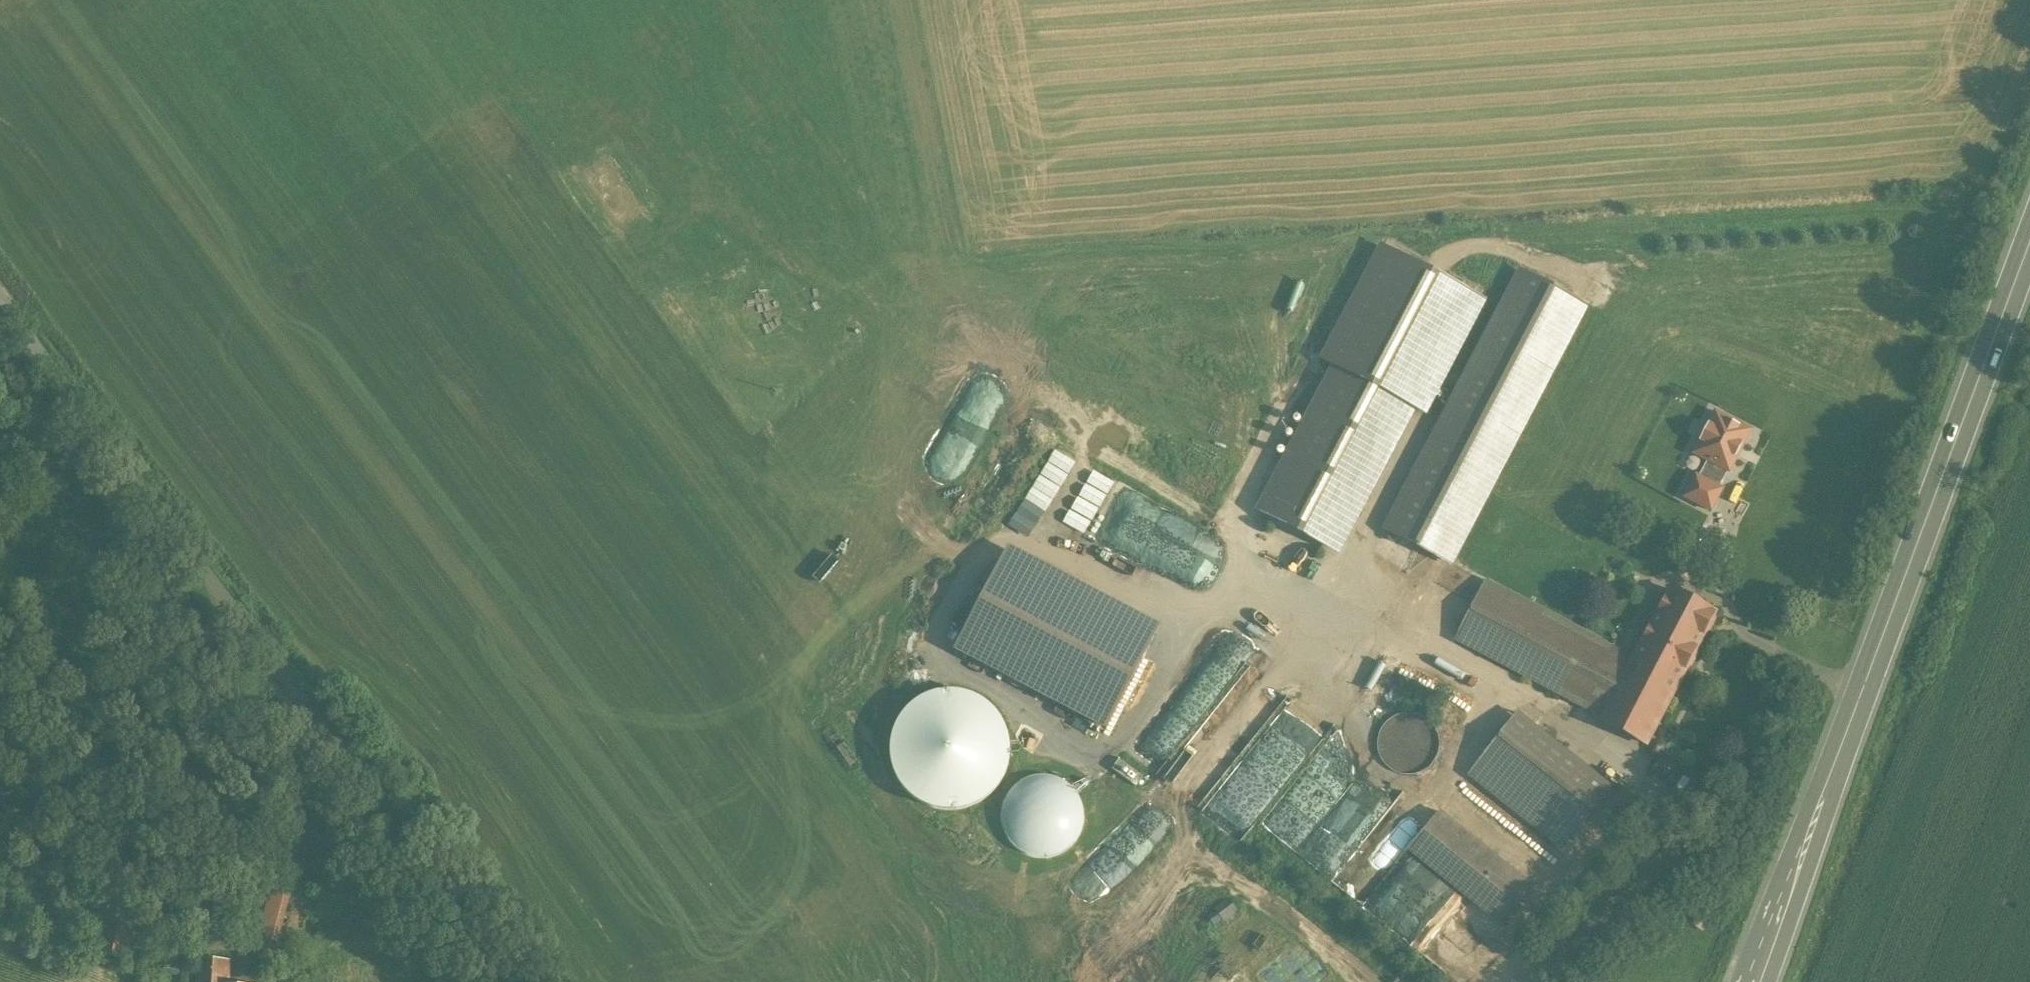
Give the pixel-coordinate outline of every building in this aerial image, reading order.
[(1336,366),(1314,408),(1384,445),(1406,403),(1413,407),(1423,412),(1482,300),(1382,247),(1323,360),(1336,366)] [(1520,272),(1456,393),(1522,426),(1533,404),(1585,306),(1520,272)] [(1522,426),(1456,393),(1384,528),(1449,564),(1522,426)] [(1413,407),(1406,403),(1384,445),(1360,491),(1367,495),(1413,407)] [(1314,408),(1289,454),(1360,491),(1384,445),(1314,408)] [(1360,491),(1289,454),(1260,509),(1338,550),(1367,495),(1360,491)] [(955,649),(1105,723),(1155,623),(1005,548),(955,649)] [(1604,716),(1633,659),(1485,582),(1455,639),(1604,716)] [(1635,655),(1633,659),(1604,716),(1601,721),(1646,745),(1686,667),(1691,665),(1696,654),(1694,651),(1704,632),(1709,631),(1713,620),(1712,616),(1714,612),(1669,589),(1635,655)] [(985,816),(1013,711),(912,684),(884,789),(985,816)] [(1401,713),(1395,715),(1386,721),(1379,734),(1378,745),(1382,758),(1389,766),(1400,772),(1410,773),(1419,772),(1428,766),(1437,755),(1439,745),(1437,730),(1431,721),(1422,715),(1411,712),(1401,713)] [(1611,788),(1516,713),(1469,774),(1564,848),(1611,788)] [(1087,793),(1025,772),(1002,841),(1064,861),(1087,793)] [(1532,887),(1438,813),(1408,852),(1502,926),(1532,887)] [(281,933),(292,894),(272,888),(261,927),(281,933)] [(199,959),(197,981),(227,981),(229,961),(199,959)]
